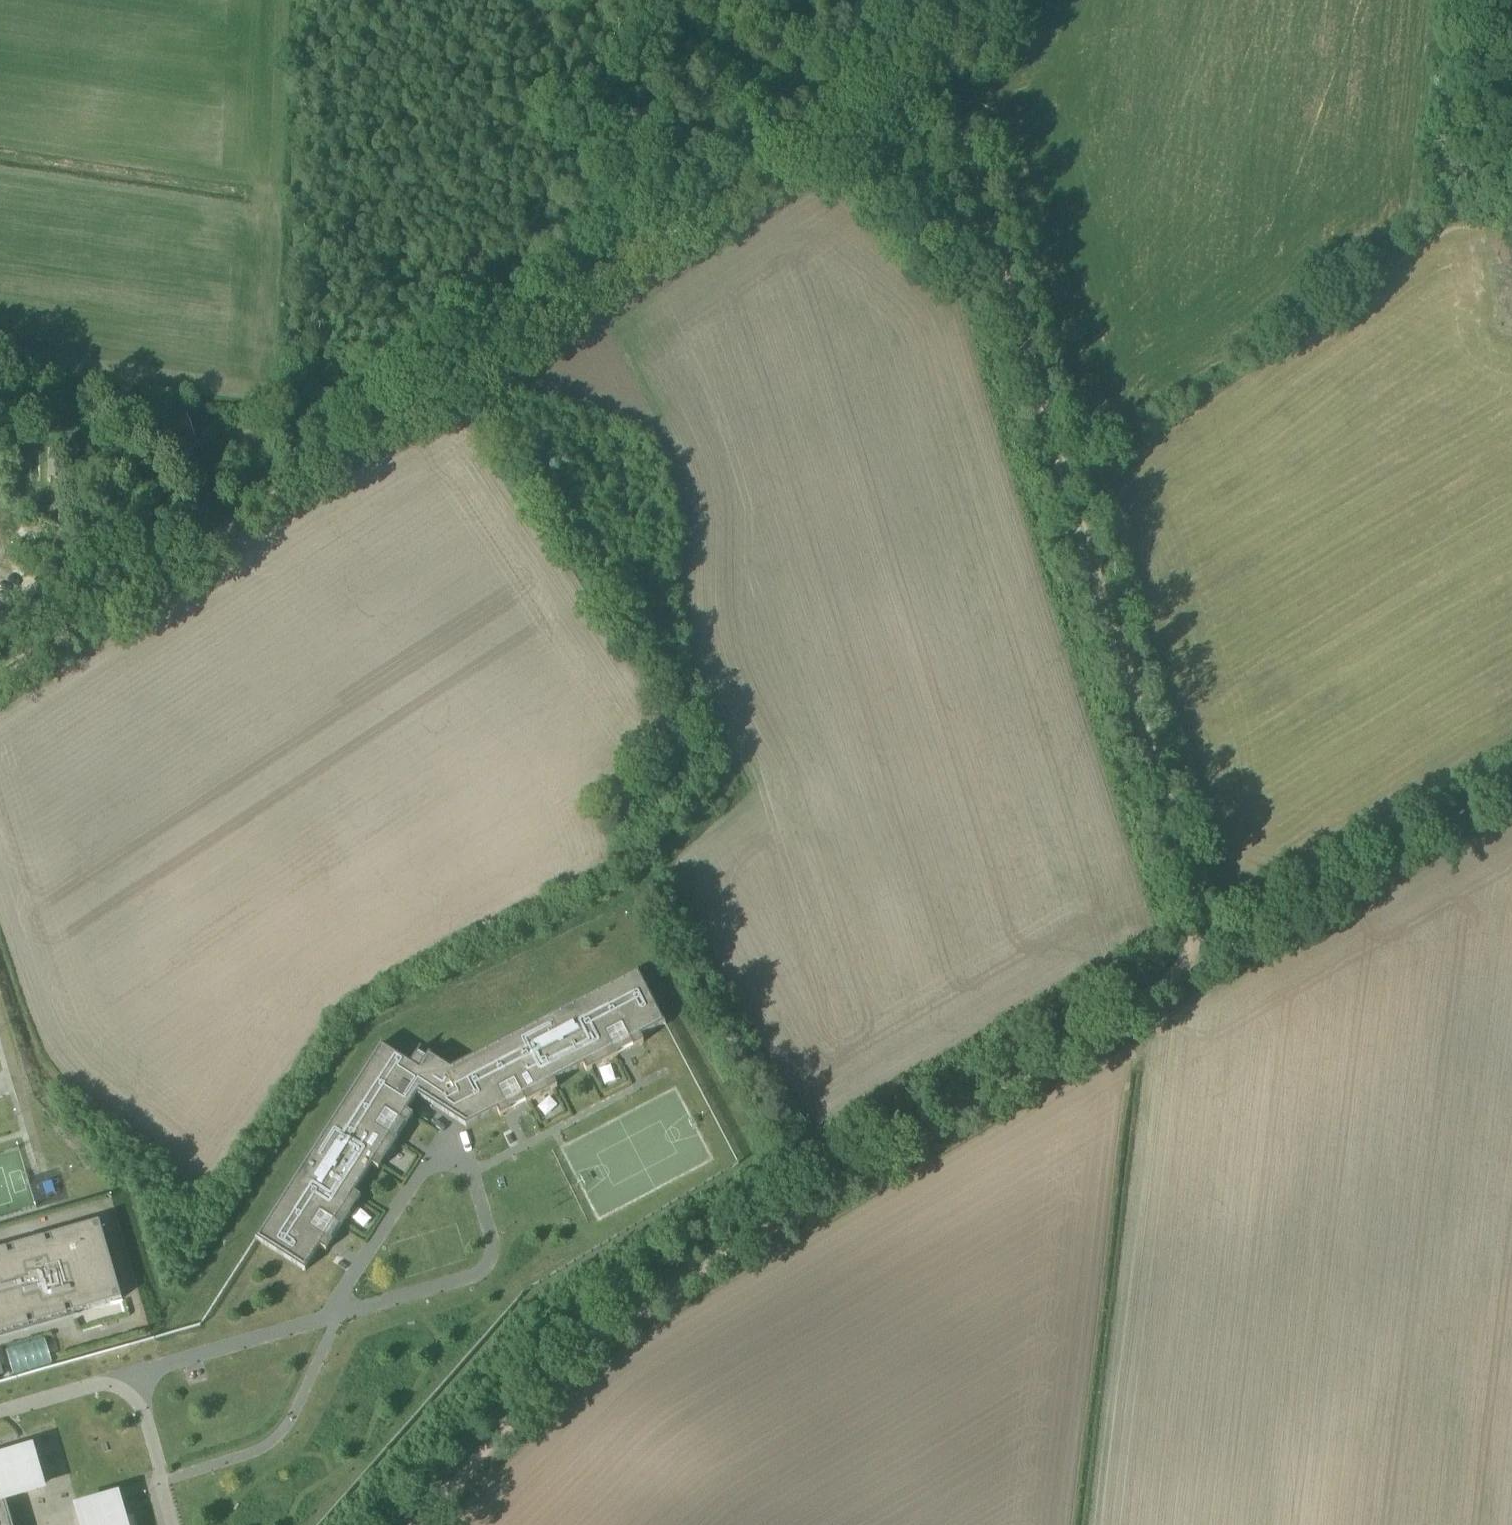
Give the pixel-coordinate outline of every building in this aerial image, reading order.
[(195,437),(184,404),(149,416),(154,430),(162,428),(169,446),(195,437)] [(640,1037),(664,1024),(637,972),(450,1068),(420,1048),(410,1063),(380,1044),(255,1239),(305,1271),(320,1248),(326,1251),(360,1197),(354,1194),(372,1166),(378,1169),(412,1115),(406,1112),(417,1096),(465,1127),(496,1111),(500,1117),(557,1087),(553,1081),(583,1066),(586,1072),(643,1043),(640,1037)] [(608,1083),(620,1080),(615,1065),(603,1069),(608,1083)] [(121,1299),(99,1222),(0,1250),(0,1334),(121,1299)] [(2,1500),(36,1490),(25,1451),(0,1458),(0,1524),(9,1524),(2,1500)] [(118,1503),(79,1514),(82,1524),(124,1524),(118,1503)]
